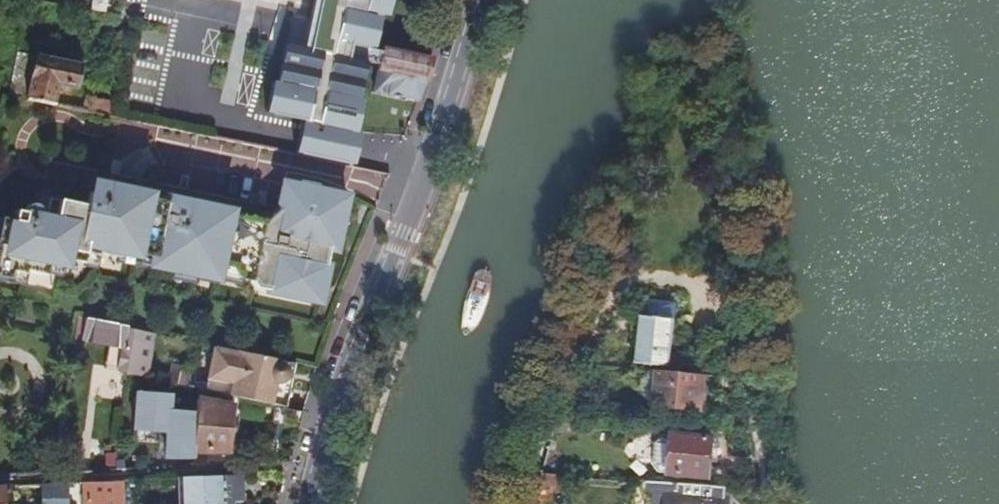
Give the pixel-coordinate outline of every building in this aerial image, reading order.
[(352,130),(359,98),(367,61),(380,64),(383,52),(373,50),(381,16),(387,17),(391,0),(319,0),(308,49),(286,44),(278,80),(271,113),(304,120),(300,138),(297,154),(349,165),(353,148),(356,131),(352,130)] [(380,64),(378,70),(426,80),(432,58),(384,48),(383,52),(380,64)] [(38,57),(29,99),(56,104),(60,85),(79,88),(84,65),(38,57)] [(378,70),(374,92),(419,101),(426,80),(378,70)] [(267,112),(271,113),(278,80),(274,80),(267,112)] [(113,116),(116,104),(90,98),(88,108),(101,111),(100,114),(113,116)] [(352,130),(356,131),(363,99),(359,98),(352,130)] [(353,148),(349,165),(354,166),(358,148),(361,132),(356,131),(353,148)] [(112,227),(20,209),(8,266),(63,278),(86,282),(89,269),(338,319),(362,197),(294,184),(287,222),(120,189),(112,227)] [(645,298),(638,361),(672,365),(679,302),(645,298)] [(121,372),(130,374),(151,379),(157,334),(87,319),(83,340),(112,345),(126,348),(121,372)] [(107,369),(121,372),(126,348),(112,345),(107,369)] [(218,347),(208,391),(237,396),(273,404),(274,405),(279,385),(283,384),(286,383),(289,380),(291,377),(292,374),(290,369),(288,366),(284,363),(284,361),(218,347)] [(290,408),(299,364),(284,361),(284,363),(288,366),(290,369),(292,374),(291,377),(289,380),(286,383),(283,384),(279,385),(274,405),(290,408)] [(704,408),(704,407),(717,409),(721,376),(661,369),(657,403),(704,408)] [(200,414),(197,452),(204,452),(231,451),(237,396),(208,391),(202,389),(200,414)] [(197,452),(200,414),(173,413),(174,397),(140,395),(137,430),(169,432),(166,457),(194,457),(195,452),(197,452)] [(716,436),(676,432),(671,471),(712,475),(716,436)] [(670,467),(673,444),(659,442),(656,466),(670,467)] [(203,468),(204,452),(197,452),(196,468),(203,468)] [(119,462),(120,454),(95,456),(96,473),(118,472),(119,462)] [(567,473),(549,471),(544,471),(541,483),(547,483),(566,485),(567,473)] [(236,503),(244,503),(244,476),(203,478),(204,503),(236,503)] [(203,478),(180,479),(181,503),(204,503),(203,478)] [(646,481),(645,482),(644,493),(647,497),(650,497),(650,503),(729,503),(730,498),(726,498),(727,488),(646,481)] [(86,484),(87,503),(122,503),(122,482),(86,484)] [(43,486),(43,495),(43,503),(68,503),(67,485),(43,486)] [(23,495),(43,495),(43,486),(23,487),(23,495)] [(10,487),(0,488),(0,503),(11,503),(10,487)]
